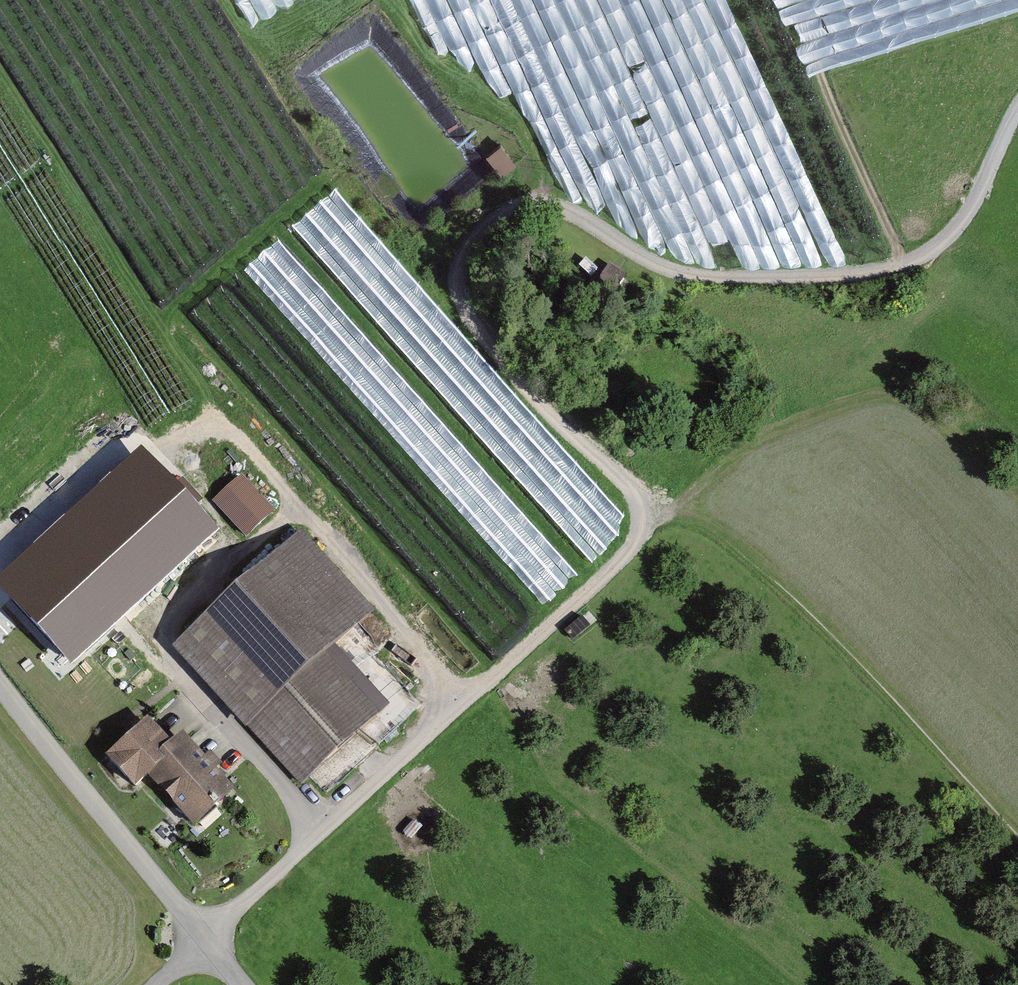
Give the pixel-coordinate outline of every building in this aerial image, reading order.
[(710,177),(653,0),(348,0),(663,242),(699,230),(659,215),(679,163),(704,244),(774,222),(721,181),(710,177)] [(751,49),(731,0),(708,0),(731,57),(751,49)] [(819,67),(836,65),(821,52),(842,56),(880,37),(862,0),(786,0),(819,67)] [(502,145),(489,153),(502,173),(515,165),(502,145)] [(611,512),(343,189),(266,253),(549,594),(622,534),(607,516),(611,512)] [(618,291),(626,274),(609,266),(601,283),(618,291)] [(242,476),(212,504),(245,540),(275,513),(242,476)] [(171,652),(245,733),(248,731),(300,788),(390,706),(338,649),(375,615),(301,534),(171,652)] [(136,796),(150,782),(198,834),(237,798),(184,742),(172,752),(148,726),(106,764),(136,796)]
